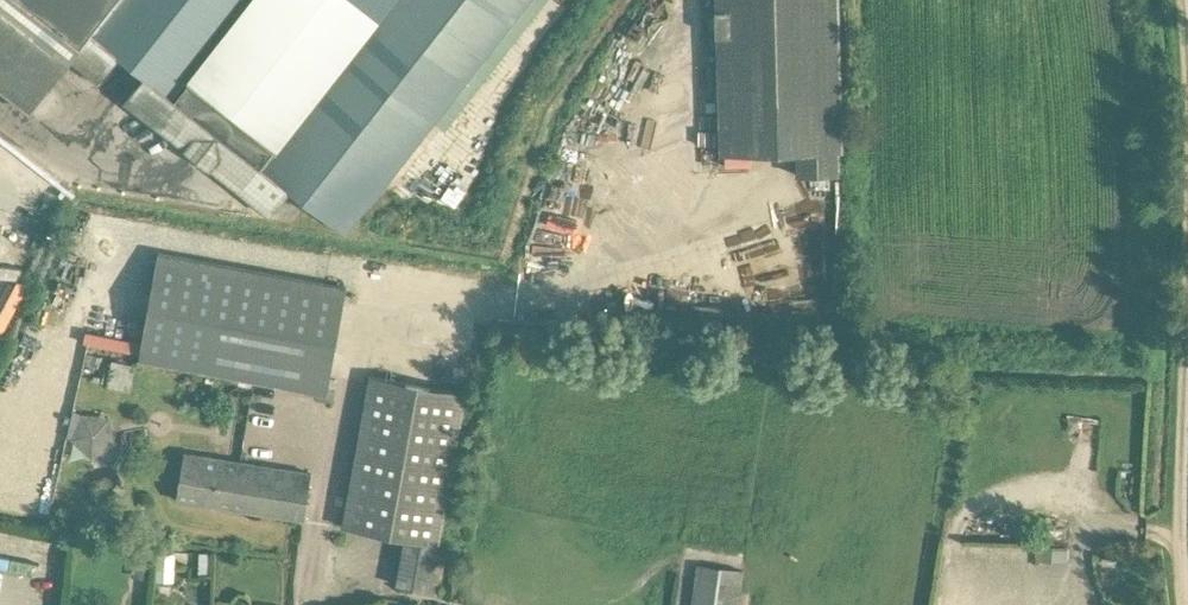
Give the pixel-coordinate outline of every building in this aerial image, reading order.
[(30,111),(71,58),(99,80),(120,54),(146,74),(125,101),(271,215),(286,195),(302,207),(307,201),(347,231),(361,213),(434,120),(444,128),(545,0),(0,0),(0,87),(30,111)] [(816,173),(840,173),(835,0),(716,0),(720,154),(796,151),(797,174),(816,173)] [(159,253),(140,357),(328,391),(347,287),(159,253)] [(343,526),(404,537),(396,585),(431,591),(439,543),(467,392),(371,374),(343,526)] [(72,439),(92,458),(116,443),(111,416),(82,413),(72,439)] [(177,499),(305,518),(312,473),(184,452),(177,499)] [(1042,548),(1042,562),(1065,563),(1066,549),(1042,548)] [(0,552),(0,570),(13,572),(16,556),(0,552)] [(174,581),(176,553),(157,553),(155,580),(174,581)] [(149,559),(134,558),(131,577),(147,579),(149,559)] [(743,569),(698,563),(693,604),(738,604),(743,569)]
